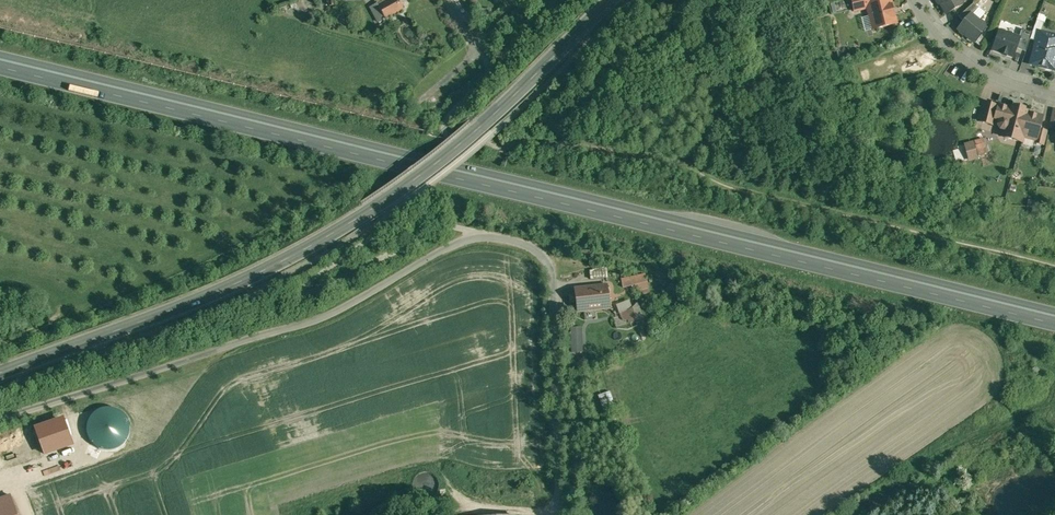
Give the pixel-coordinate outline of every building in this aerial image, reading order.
[(297,1),(302,13),(316,7),(313,0),(300,0),(297,1)] [(378,5),(385,19),(404,9),(399,0),(388,0),(378,5)] [(855,11),(868,8),(867,4),(873,3),(872,0),(852,0),(855,11)] [(867,4),(868,8),(870,16),(872,15),(876,28),(896,23),(890,0),(884,0),(873,3),(867,4)] [(946,13),(962,4),(963,1),(962,0),(938,0),(946,13)] [(974,3),(959,16),(964,22),(970,14),(971,14),(978,8),(974,3)] [(491,9),(483,9),(482,18),(491,18),(491,9)] [(964,22),(959,29),(974,41),(986,27),(985,24),(981,20),(978,20),(971,14),(970,14),(964,22)] [(1046,16),(1039,14),(1037,20),(1044,23),(1046,16)] [(1032,32),(1030,39),(1037,41),(1039,32),(1041,32),(1044,23),(1037,20),(1032,32)] [(1032,32),(1022,29),(1019,38),(1016,47),(1026,51),(1030,39),(1032,32)] [(1005,33),(999,31),(993,49),(1013,56),(1016,47),(1019,38),(1012,35),(1011,33),(1007,32),(1005,33)] [(1039,32),(1037,41),(1031,63),(1054,70),(1054,36),(1041,32),(1039,32)] [(998,106),(983,102),(978,121),(994,125),(995,118),(998,106)] [(1043,116),(1029,113),(1030,112),(1008,106),(1008,107),(998,105),(998,106),(995,118),(999,119),(998,125),(1000,129),(1004,130),(1007,128),(1005,137),(1022,142),(1023,136),(1036,139),(1037,139),(1039,129),(1043,116)] [(1047,131),(1039,129),(1037,139),(1036,139),(1035,142),(1043,144),(1047,131)] [(972,142),(976,155),(986,152),(983,139),(972,142)] [(976,155),(972,142),(965,143),(970,161),(977,159),(976,155)] [(646,275),(637,277),(631,279),(631,277),(621,279),(623,287),(632,286),(633,291),(648,287),(646,275)] [(607,285),(575,288),(575,294),(569,295),(570,303),(576,302),(578,312),(610,308),(607,285)] [(632,308),(626,311),(630,322),(636,320),(632,308)] [(571,327),(572,352),(584,351),(583,326),(571,327)] [(599,394),(606,416),(617,412),(610,390),(599,394)]
